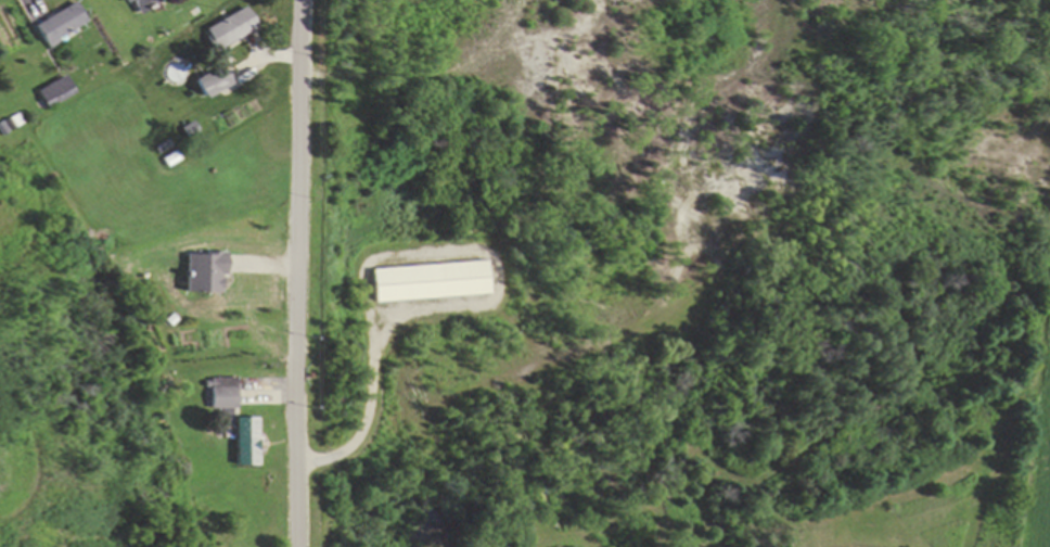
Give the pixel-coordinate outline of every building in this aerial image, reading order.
[(129,17),(163,3),(162,0),(122,0),(129,17)] [(84,24),(73,3),(33,25),(44,46),(84,24)] [(201,29),(211,50),(254,31),(245,10),(201,29)] [(201,100),(227,86),(217,67),(192,82),(201,100)] [(37,93),(47,109),(73,94),(63,77),(37,93)] [(375,270),(377,303),(495,298),(493,264),(375,270)] [(209,410),(234,410),(234,379),(209,379),(209,410)] [(233,467),(255,467),(255,419),(233,419),(233,467)]
